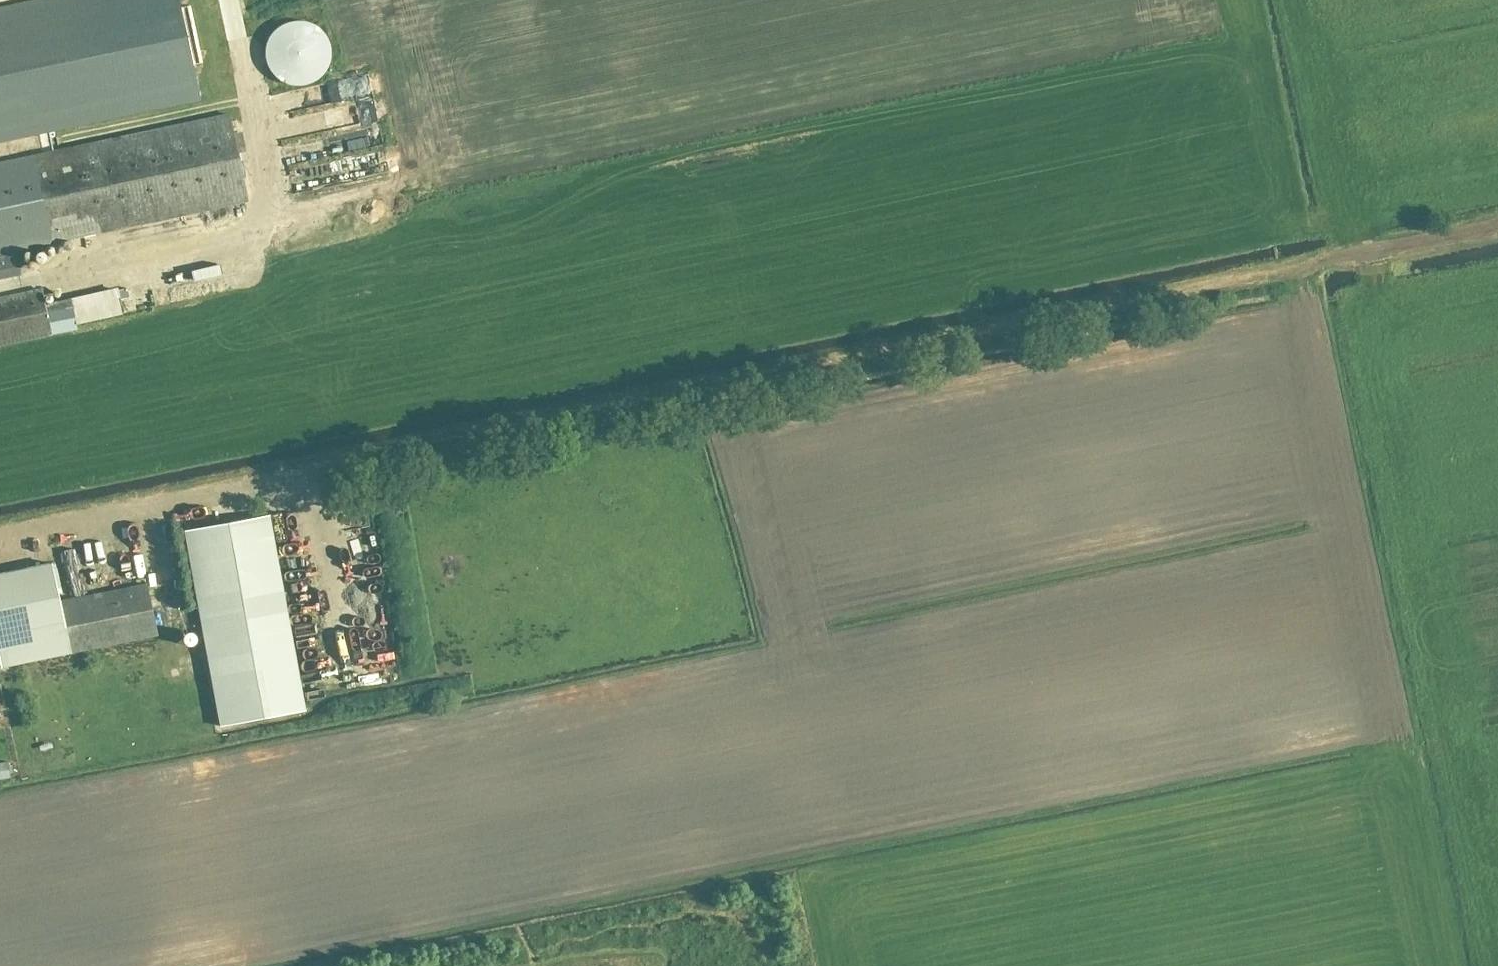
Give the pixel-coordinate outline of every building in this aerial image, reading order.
[(0,10),(0,143),(195,102),(194,98),(199,97),(196,82),(191,83),(188,66),(201,63),(189,7),(176,10),(174,0),(48,0),(0,10)] [(305,86),(309,84),(314,82),(318,79),(321,75),(324,71),(326,66),(328,62),(329,57),(329,52),(328,47),(326,42),(324,37),(321,33),(318,30),(314,27),(309,24),(304,23),(299,22),(294,21),(289,22),(285,23),(280,25),(276,28),(272,32),(269,35),(266,40),(264,44),(263,49),(263,54),(263,59),(264,64),(266,69),(269,73),(272,77),(276,80),(280,83),(285,85),(290,86),(295,87),(300,87),(305,86)] [(358,103),(280,108),(280,121),(294,120),(296,141),(325,139),(323,115),(327,115),(329,133),(348,132),(347,123),(360,122),(358,103)] [(19,275),(14,252),(246,202),(236,155),(245,153),(241,133),(232,135),(228,115),(0,164),(0,279),(19,275)] [(355,155),(342,159),(349,180),(380,169),(372,146),(354,152),(355,155)] [(215,293),(238,282),(228,261),(205,272),(215,293)] [(126,307),(146,306),(145,283),(125,284),(126,307)] [(79,317),(125,311),(122,285),(75,291),(79,317)] [(0,298),(0,345),(50,335),(40,289),(0,298)] [(225,725),(309,709),(271,514),(187,530),(225,725)] [(58,601),(50,564),(0,574),(0,654),(5,653),(8,665),(156,635),(146,583),(58,601)]
